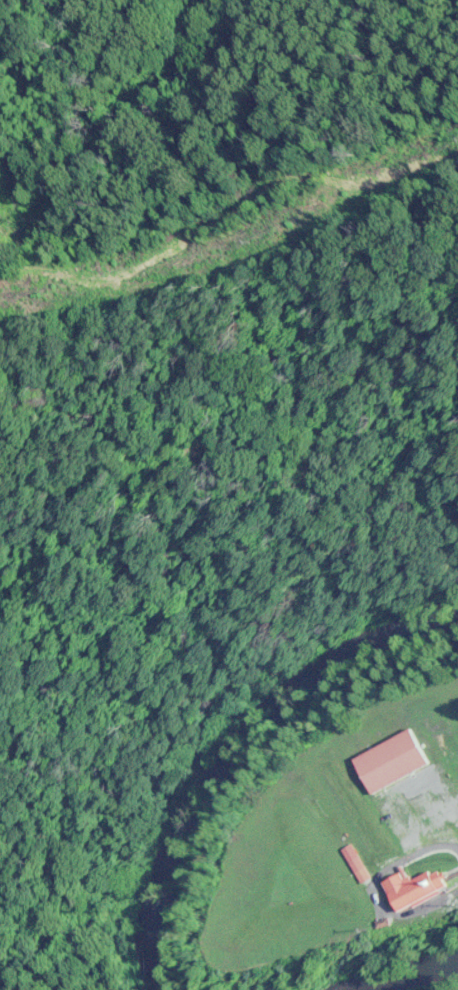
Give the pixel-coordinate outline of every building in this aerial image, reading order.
[(380,871),(396,901),(448,874),(437,853),(410,867),(405,858),(380,871)] [(376,882),(390,913),(442,890),(433,869),(404,882),(399,871),(376,882)]
